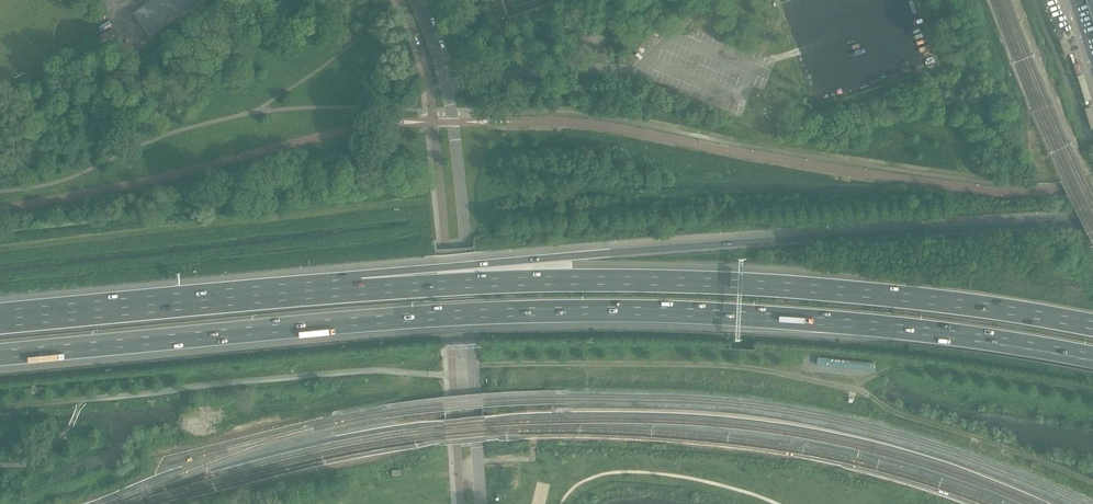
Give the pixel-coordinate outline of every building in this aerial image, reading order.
[(135,13),(151,36),(201,0),(169,0),(163,4),(160,0),(153,0),(135,13)] [(818,357),(817,365),(874,370),(875,363),(818,357)]
